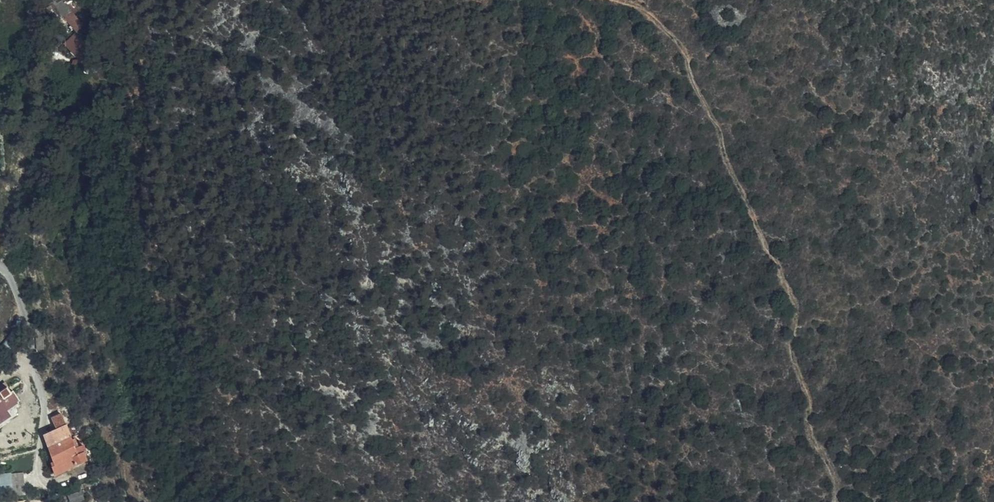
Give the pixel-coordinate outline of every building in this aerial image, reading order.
[(63,16),(77,31),(83,25),(72,14),(77,11),(71,1),(69,2),(67,0),(53,0),(63,16)] [(43,348),(41,328),(35,329),(37,348),(43,348)] [(20,336),(13,331),(0,348),(0,352),(5,356),(20,336)] [(11,416),(7,410),(18,402),(12,392),(5,383),(0,387),(0,389),(3,393),(0,396),(0,424),(11,416)] [(14,391),(12,392),(18,402),(21,401),(14,391)] [(65,424),(62,416),(57,417),(61,429),(67,428),(65,424)] [(57,417),(52,418),(57,428),(51,432),(61,429),(57,417)] [(67,438),(71,436),(67,428),(61,429),(65,439),(67,438)] [(61,429),(51,432),(45,435),(48,445),(65,439),(61,429)] [(72,439),(71,436),(67,438),(71,451),(77,450),(78,453),(84,451),(86,451),(84,445),(78,446),(75,438),(72,439)] [(65,439),(48,445),(52,456),(56,466),(54,467),(57,475),(87,460),(84,451),(78,453),(77,450),(71,451),(67,438),(65,439)] [(0,477),(0,496),(12,495),(11,476),(0,477)] [(80,491),(68,496),(70,501),(79,501),(84,500),(80,491)]
